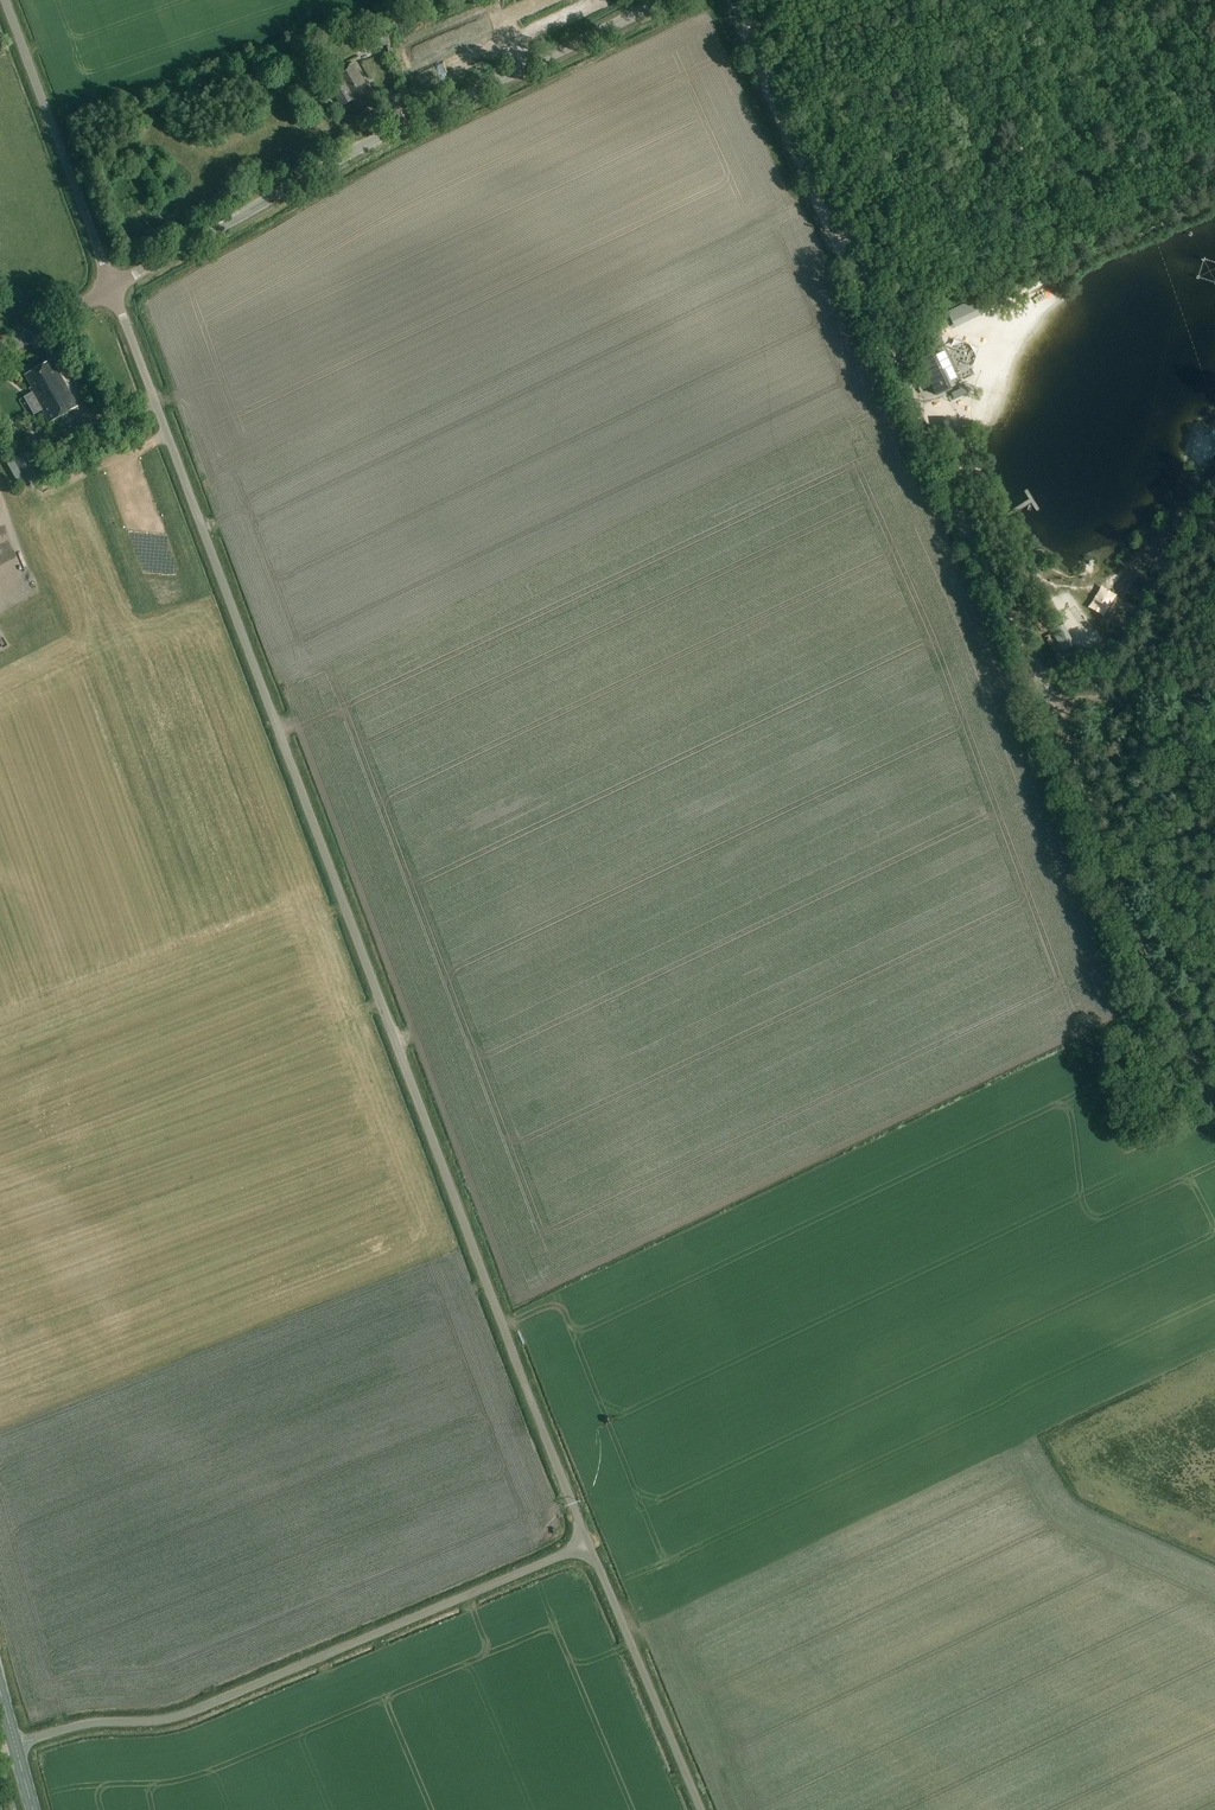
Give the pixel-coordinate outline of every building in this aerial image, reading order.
[(359,40),(362,51),(370,49),(371,50),(389,44),(384,30),(366,36),(366,37),(359,40)] [(325,48),(316,52),(320,60),(329,56),(325,48)] [(340,106),(350,101),(356,110),(374,100),(354,64),(336,74),(340,82),(330,88),(340,106)] [(972,300),(947,312),(952,323),(977,311),(972,300)] [(935,397),(948,391),(931,353),(917,359),(935,397)] [(78,405),(51,359),(25,375),(31,386),(29,388),(49,422),(78,405)] [(37,475),(26,453),(14,459),(26,481),(37,475)]
